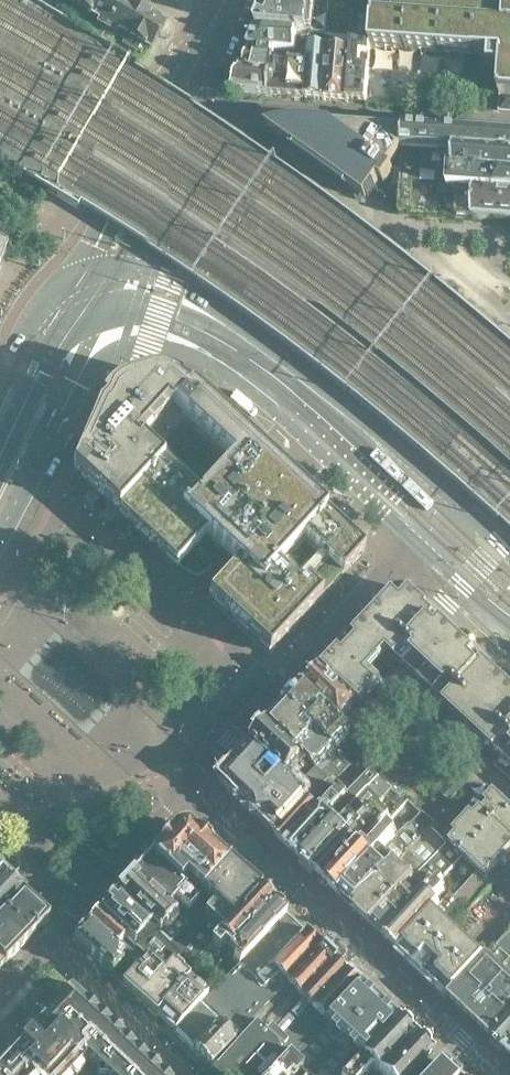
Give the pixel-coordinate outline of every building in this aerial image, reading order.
[(123,0),(66,0),(66,1),(99,20),(96,24),(106,29),(123,0)] [(165,25),(123,0),(106,29),(115,35),(117,31),(150,51),(165,25)] [(374,5),(349,0),(272,0),(258,31),(310,36),(329,38),(351,39),(352,20),(372,22),(374,5)] [(507,11),(374,1),(374,5),(372,22),(370,48),(491,57),(490,68),(501,69),(498,113),(509,114),(509,0),(508,0),(507,11)] [(366,104),(370,48),(372,22),(352,20),(351,39),(350,51),(345,102),(366,104)] [(102,35),(89,28),(85,35),(98,42),(102,35)] [(309,49),(310,42),(310,36),(258,31),(250,51),(287,53),(309,54),(309,49)] [(115,43),(102,35),(98,42),(111,50),(115,43)] [(324,101),(328,50),(309,49),(309,54),(306,99),(324,101)] [(345,102),(350,51),(328,50),(324,101),(345,102)] [(271,63),(272,52),(250,51),(242,70),(271,73),(271,63)] [(306,99),(309,54),(287,53),(287,64),(285,98),(306,99)] [(285,98),(287,64),(271,63),(271,73),(270,97),(285,98)] [(270,97),(271,73),(242,70),(232,93),(270,97)] [(309,225),(265,190),(281,170),(274,165),(200,259),(180,243),(183,237),(202,202),(197,198),(224,134),(228,137),(229,135),(242,144),(243,143),(218,126),(218,127),(217,128),(170,239),(187,269),(197,276),(199,273),(245,305),(309,225)] [(389,167),(402,150),(404,132),(403,132),(314,126),(308,126),(299,126),(290,127),(281,128),(275,129),(269,131),(281,139),(278,143),(349,193),(352,190),(366,199),(380,180),(385,184),(394,170),(389,167)] [(463,134),(404,130),(404,132),(402,150),(509,156),(509,138),(463,134)] [(402,150),(400,187),(509,194),(509,156),(402,150)] [(400,187),(399,215),(509,222),(509,194),(400,187)] [(344,283),(379,239),(347,215),(346,215),(334,206),(299,250),(344,283)] [(394,323),(429,279),(385,244),(350,288),(394,323)] [(297,343),(344,283),(299,250),(252,310),(297,343)] [(424,389),(479,319),(435,284),(381,353),(424,389)] [(348,382),(394,323),(350,288),(303,348),(348,382)] [(485,324),(430,394),(488,443),(489,443),(509,420),(509,346),(485,324)] [(424,389),(381,353),(354,387),(397,422),(424,389)] [(82,485),(83,486),(174,570),(175,570),(175,571),(176,570),(177,570),(206,539),(235,566),(206,597),(206,598),(206,599),(206,600),(267,656),(268,657),(269,657),(270,656),(366,553),(366,552),(366,551),(366,550),(366,549),(298,487),(297,486),(296,487),(287,479),(287,478),(286,478),(285,478),(284,479),(272,492),(265,486),(279,472),(279,471),(279,470),(279,469),(213,408),(212,408),(203,400),(180,383),(176,380),(173,379),(169,377),(165,376),(161,375),(156,375),(152,375),(148,376),(143,377),(126,382),(125,382),(124,383),(82,483),(82,484),(82,485)] [(488,443),(430,394),(403,427),(440,459),(438,460),(459,478),(462,480),(490,449),(487,446),(490,444),(489,443),(488,443)] [(501,513),(500,514),(500,515),(501,516),(503,518),(509,524),(509,503),(501,513)] [(71,536),(64,544),(76,553),(82,545),(71,536)] [(65,559),(59,566),(72,578),(78,571),(65,559)] [(88,580),(79,589),(92,601),(101,592),(88,580)] [(485,663),(487,661),(479,654),(477,656),(444,625),(445,623),(438,616),(436,618),(428,610),(430,608),(412,592),(402,602),(394,594),(341,651),(361,671),(366,667),(371,671),(392,649),(407,663),(397,675),(431,706),(441,695),(457,709),(446,721),(480,752),(491,740),(506,755),(495,767),(509,780),(509,686),(485,663)] [(371,671),(366,667),(361,671),(341,651),(324,670),(358,703),(359,702),(362,705),(374,692),(385,702),(394,693),(371,671)] [(377,723),(358,704),(358,703),(324,670),(323,670),(307,688),(352,732),(361,740),(377,723)] [(352,732),(307,688),(306,688),(290,707),(327,742),(337,751),(352,732)] [(327,742),(290,707),(289,707),(272,725),(310,761),(327,742)] [(310,761),(272,725),(254,744),(289,776),(295,769),(306,779),(316,768),(310,761)] [(276,836),(328,780),(316,768),(306,779),(299,786),(289,776),(254,744),(227,772),(227,773),(219,782),(229,791),(228,792),(261,822),(264,824),(268,828),(270,830),(276,836)] [(338,776),(350,764),(339,754),(327,766),(338,776)] [(450,801),(471,778),(462,770),(440,793),(450,801)] [(393,789),(380,777),(369,788),(382,801),(386,797),(393,789)] [(289,848),(340,793),(328,780),(276,836),(289,848)] [(406,802),(393,789),(386,797),(399,810),(406,802)] [(509,804),(494,789),(484,800),(488,803),(483,809),(509,834),(509,804)] [(302,860),(337,823),(330,816),(349,796),(343,790),(340,793),(289,848),(302,860)] [(363,849),(357,843),(364,835),(371,841),(391,818),(378,806),(360,824),(315,873),(329,886),(363,849)] [(509,852),(509,834),(483,809),(475,817),(471,813),(454,833),(457,836),(450,845),(463,857),(475,868),(479,872),(485,878),(498,865),(502,868),(509,859),(509,858),(507,855),(509,852)] [(315,873),(360,824),(348,812),(337,823),(302,860),(315,873)] [(356,911),(422,839),(424,837),(433,827),(419,814),(399,836),(342,898),(356,911)] [(196,901),(228,863),(187,827),(177,827),(150,857),(151,857),(196,901)] [(342,898),(399,836),(393,830),(370,855),(363,849),(329,886),(342,898)] [(374,927),(440,855),(450,845),(445,840),(435,851),(422,839),(356,911),(374,927)] [(386,939),(434,888),(428,880),(430,875),(436,869),(445,876),(456,864),(463,857),(450,845),(440,855),(374,927),(386,939)] [(196,901),(151,857),(133,877),(169,910),(175,903),(187,914),(197,902),(196,901)] [(475,868),(463,857),(456,864),(468,876),(475,868)] [(206,951),(260,892),(228,863),(196,901),(197,902),(187,914),(181,922),(187,928),(171,946),(181,955),(192,966),(193,966),(206,951)] [(402,948),(399,951),(401,953),(419,969),(425,975),(425,974),(426,975),(427,976),(450,998),(449,999),(451,1000),(490,1038),(509,1017),(509,934),(489,957),(489,956),(486,959),(453,928),(492,885),(485,878),(479,872),(455,898),(451,894),(435,912),(402,948)] [(24,896),(2,876),(0,877),(0,921),(24,896)] [(181,922),(169,910),(133,877),(117,895),(170,946),(171,946),(187,928),(181,922)] [(402,948),(435,912),(428,906),(434,899),(437,898),(445,890),(441,887),(445,883),(442,879),(434,888),(386,939),(399,951),(402,948)] [(239,941),(273,903),(260,892),(206,951),(212,956),(225,942),(232,949),(239,941)] [(192,966),(181,955),(171,946),(170,946),(117,895),(100,913),(99,913),(146,956),(149,959),(140,968),(141,968),(122,987),(155,1017),(174,998),(178,995),(184,989),(189,994),(192,990),(203,979),(191,967),(192,966)] [(48,919),(24,896),(0,921),(0,962),(4,965),(48,919)] [(239,966),(286,916),(273,903),(239,941),(244,946),(232,959),(239,966)] [(146,956),(99,913),(99,914),(88,925),(121,956),(128,949),(141,961),(146,956)] [(269,970),(304,932),(286,916),(239,966),(237,968),(244,975),(259,960),(268,968),(269,970)] [(121,956),(88,925),(73,941),(111,977),(118,983),(141,961),(128,949),(121,956)] [(283,1017),(334,960),(304,932),(269,970),(268,968),(253,983),(255,985),(236,1004),(243,1010),(230,1024),(243,1037),(213,1071),(217,1074),(272,1074),(290,1055),(297,1048),(292,1043),(297,1039),(284,1027),(280,1031),(275,1026),(283,1017)] [(243,1010),(236,1004),(255,985),(253,983),(268,968),(259,960),(244,975),(237,968),(231,975),(216,991),(213,989),(203,1000),(195,1010),(174,1033),(193,1051),(218,1025),(224,1018),(230,1024),(243,1010)] [(298,1025),(346,972),(334,960),(283,1017),(295,1028),(298,1025)] [(216,991),(231,975),(218,963),(204,979),(213,989),(216,991)] [(317,1032),(360,986),(346,972),(298,1025),(301,1028),(305,1024),(315,1034),(317,1032)] [(203,1000),(213,989),(204,979),(203,979),(192,990),(203,1000)] [(79,1066),(86,1059),(97,1069),(97,1074),(164,1074),(123,1038),(124,1037),(72,989),(70,988),(66,992),(55,983),(45,994),(31,981),(0,1014),(0,1074),(79,1074),(79,1066)] [(396,1019),(360,986),(317,1032),(322,1036),(326,1033),(332,1038),(332,1037),(333,1037),(350,1053),(334,1070),(340,1074),(344,1074),(396,1019)] [(203,1000),(192,990),(189,994),(184,989),(178,995),(195,1010),(203,1000)] [(174,1033),(195,1010),(178,995),(174,998),(155,1017),(174,1033)] [(509,1042),(509,1017),(490,1038),(503,1049),(509,1042)] [(414,1035),(396,1019),(344,1074),(361,1074),(371,1065),(379,1073),(414,1035)] [(210,1068),(233,1041),(218,1025),(193,1051),(210,1068)] [(433,1053),(414,1035),(379,1073),(382,1074),(412,1074),(433,1053)] [(300,1066),(290,1055),(272,1074),(292,1074),(300,1066)] [(442,1062),(430,1074),(456,1074),(442,1062)] [(379,1073),(371,1065),(361,1074),(377,1074),(379,1073)]
